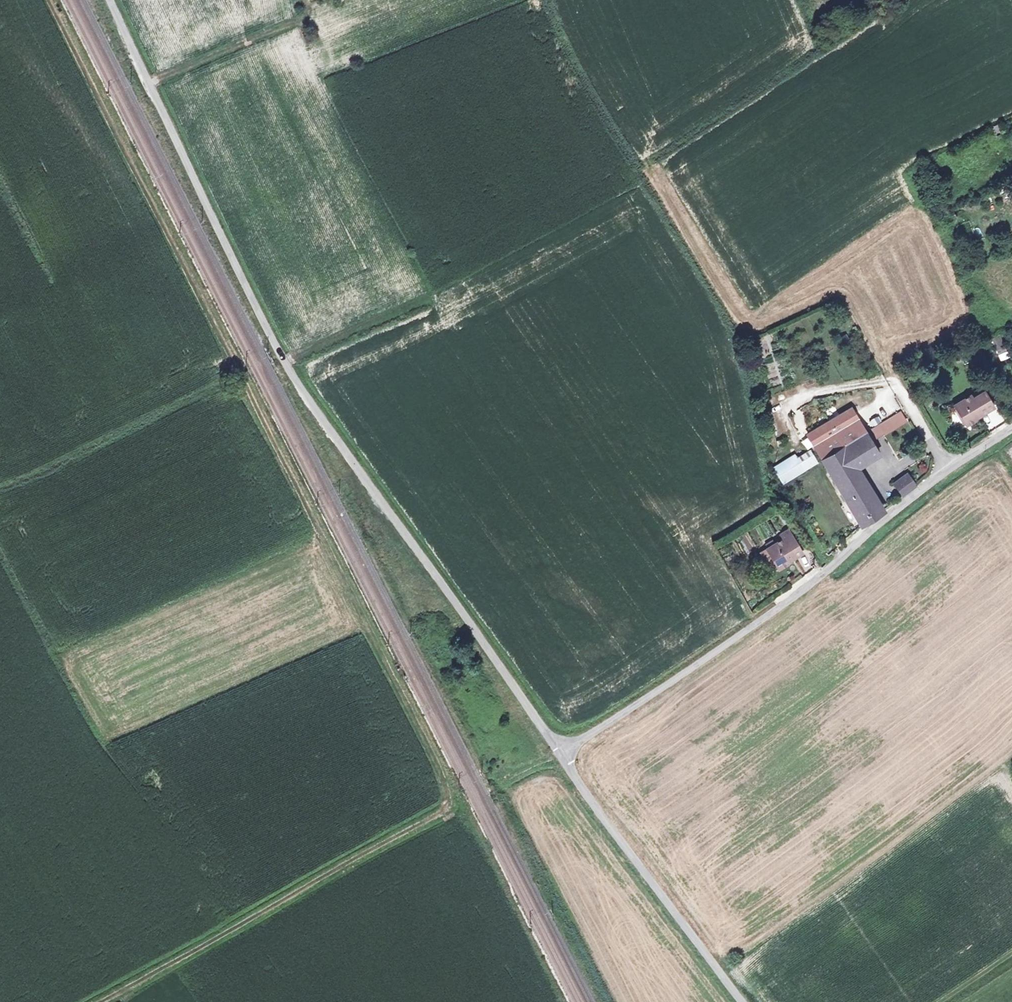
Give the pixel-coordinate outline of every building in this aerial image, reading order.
[(974,413),(993,403),(986,390),(973,397),(971,394),(955,403),(966,423),(976,418),(974,413)] [(822,457),(866,430),(851,406),(807,433),(822,457)] [(901,408),(877,423),(881,429),(870,436),(872,440),(883,433),(907,418),(901,408)] [(866,430),(822,457),(863,522),(885,509),(883,506),(857,465),(879,452),(872,440),(870,436),(881,429),(877,423),(866,430)] [(325,433),(316,437),(319,444),(328,439),(325,433)] [(797,458),(795,454),(774,467),(784,482),(819,461),(812,449),(797,458)] [(895,479),(903,491),(915,482),(907,471),(895,479)] [(787,557),(801,549),(788,528),(780,533),(783,539),(769,547),(777,562),(779,566),(789,560),(787,557)] [(777,562),(769,547),(762,551),(771,566),(777,562)]
